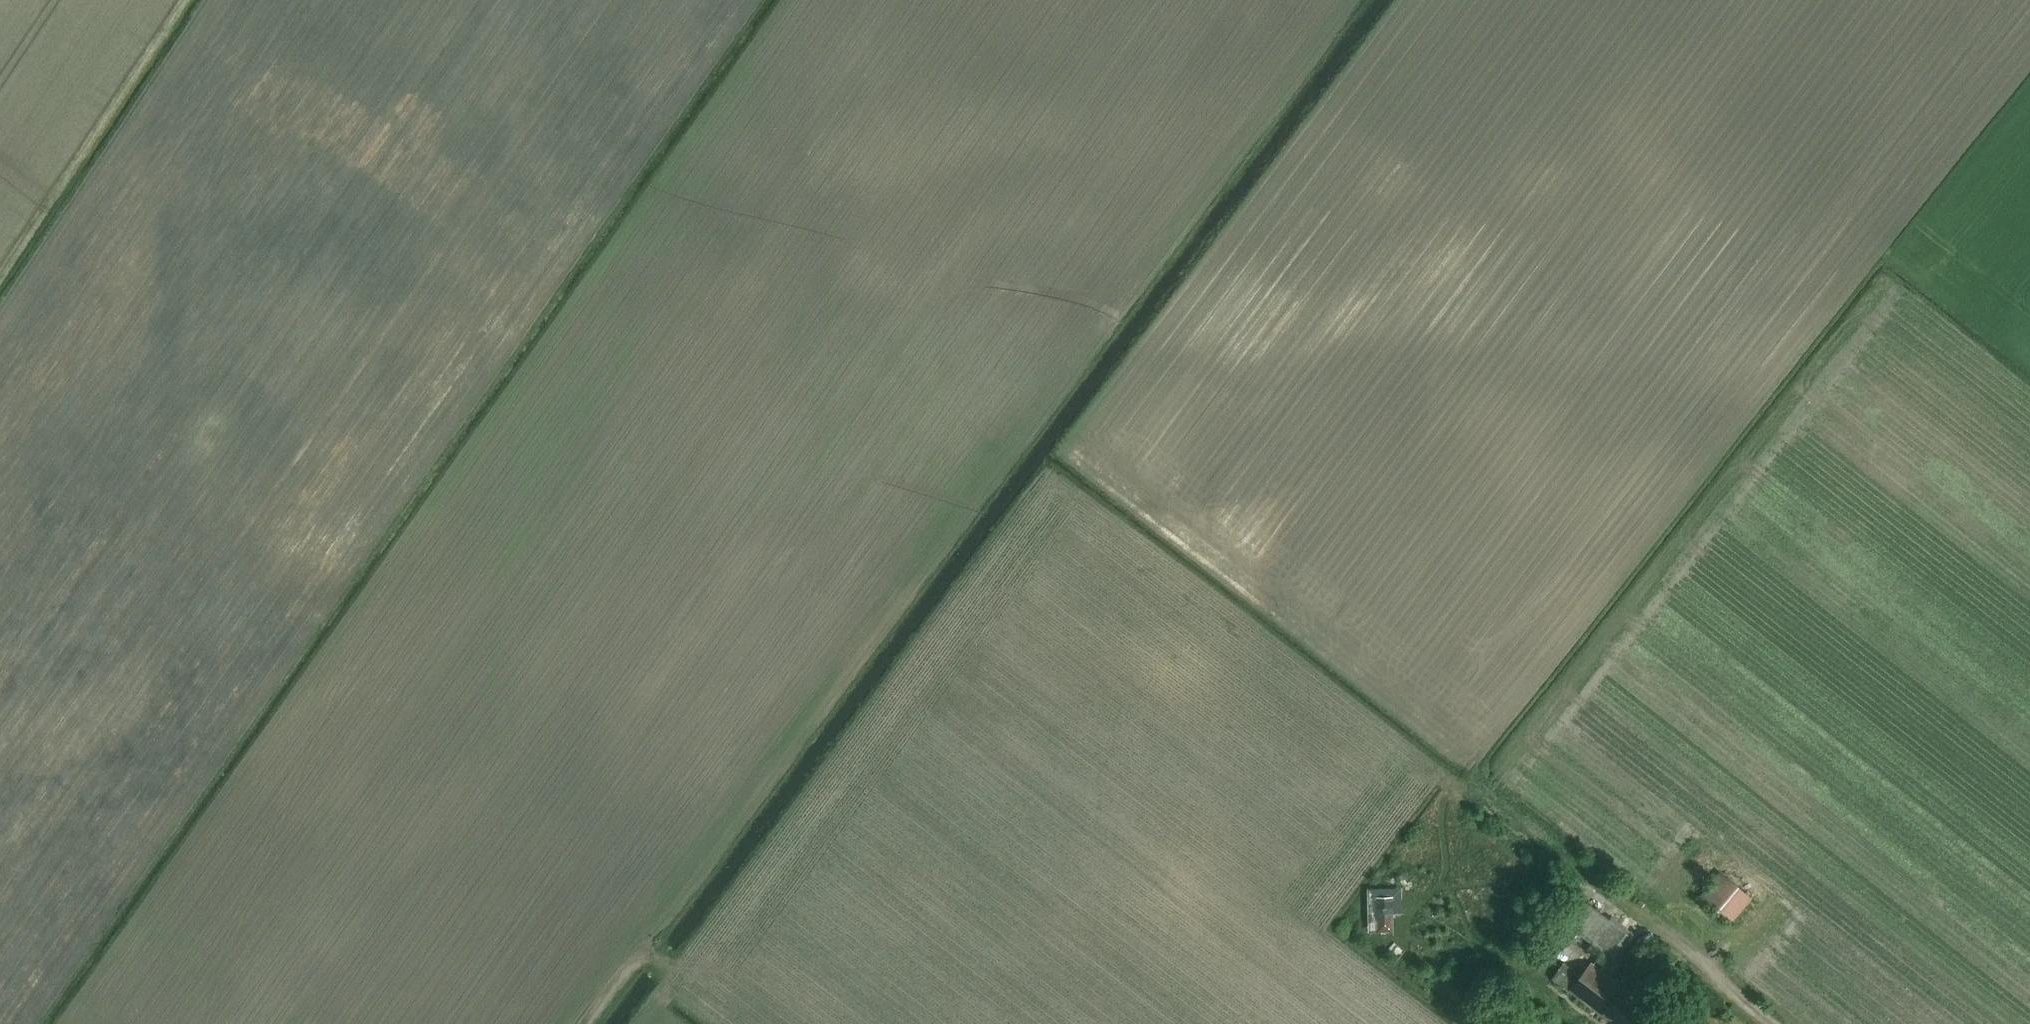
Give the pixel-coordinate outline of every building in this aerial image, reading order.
[(1728,867),(1707,890),(1734,914),(1755,891),(1728,867)] [(1378,898),(1378,932),(1392,932),(1391,912),(1391,898),(1378,898)] [(1629,907),(1624,916),(1639,926),(1645,918),(1629,907)] [(1612,918),(1610,921),(1587,950),(1597,958),(1606,947),(1619,957),(1635,936),(1612,918)] [(1605,1017),(1614,1023),(1671,1023),(1591,962),(1570,990),(1605,1017)] [(1553,977),(1570,990),(1580,976),(1564,963),(1553,977)]
